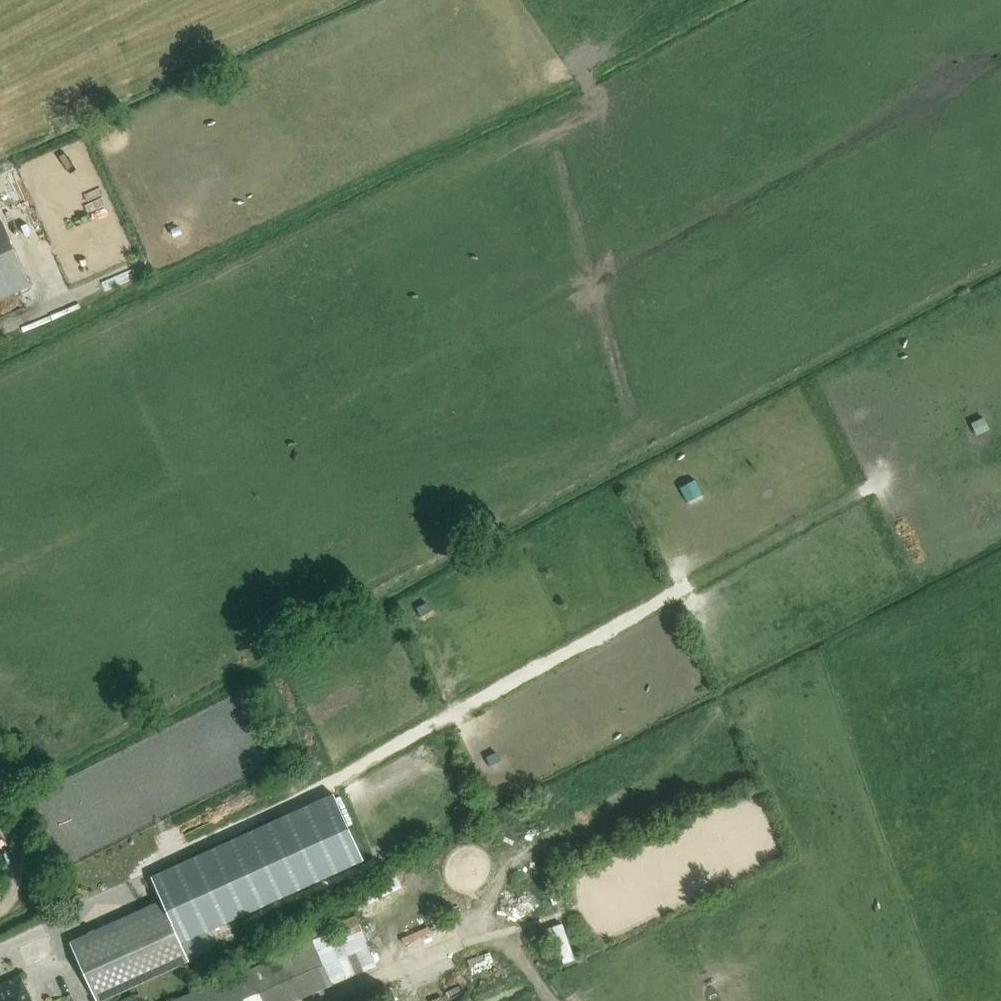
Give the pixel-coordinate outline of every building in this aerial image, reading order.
[(30,285),(0,218),(0,299),(30,285)] [(978,434),(990,428),(985,416),(972,423),(978,434)] [(333,798),(151,881),(159,900),(164,910),(180,946),(363,864),(333,798)] [(159,900),(67,942),(94,1000),(99,1000),(187,961),(180,946),(164,910),(159,900)] [(561,961),(577,957),(566,921),(551,925),(561,961)] [(329,934),(314,940),(332,985),(377,967),(361,926),(339,935),(331,938),(329,934)] [(233,976),(244,1000),(296,1000),(332,985),(314,940),(233,976)] [(20,975),(0,985),(0,1000),(32,1000),(20,975)] [(233,976),(232,975),(175,1000),(244,1000),(233,976)]
